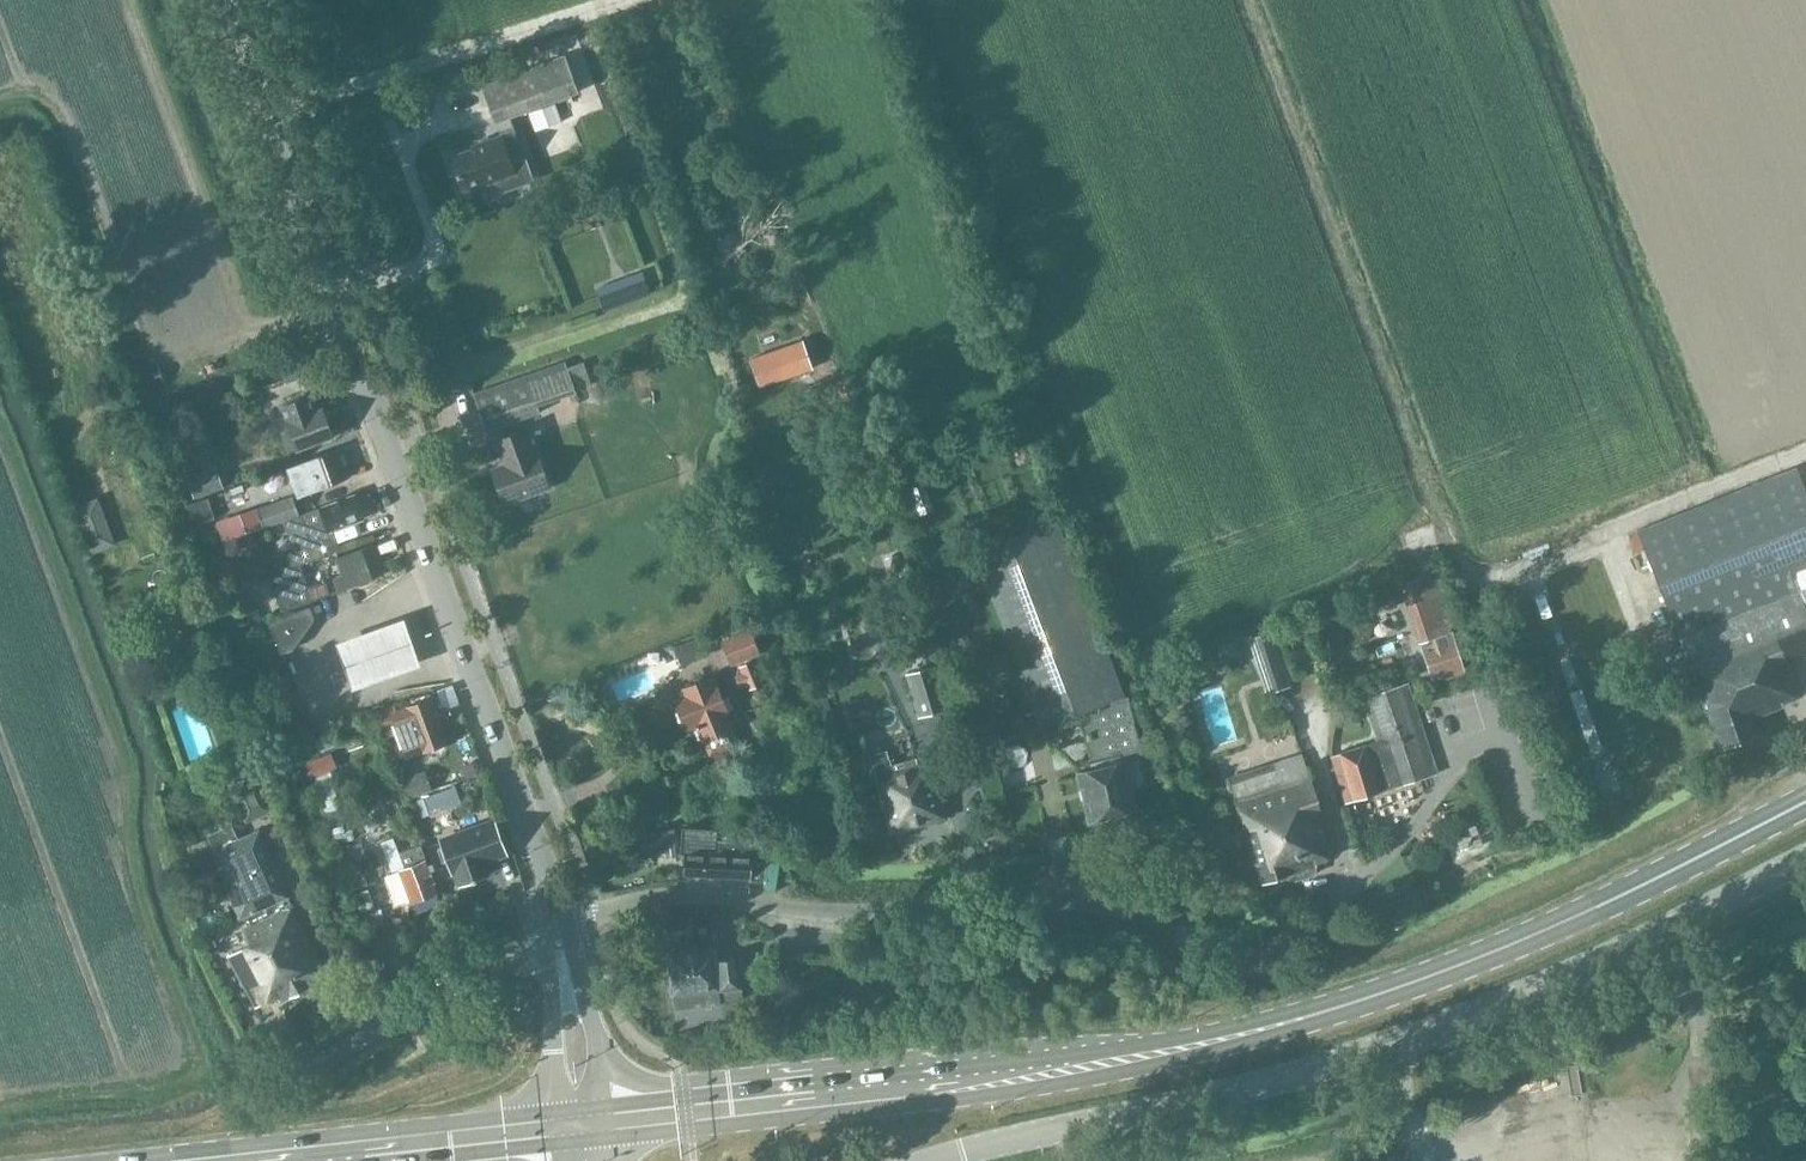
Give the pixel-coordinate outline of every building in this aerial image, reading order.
[(566,55),(481,86),(495,123),(510,117),(579,92),(566,55)] [(484,144),(451,157),(464,193),(496,181),(500,192),(533,180),(516,133),(502,138),(501,135),(500,136),(483,142),(484,144)] [(599,288),(603,305),(644,296),(641,279),(599,288)] [(802,339),(750,357),(760,386),(812,369),(802,339)] [(565,360),(473,394),(486,430),(540,410),(537,404),(575,390),(565,360)] [(310,396),(283,406),(290,426),(286,428),(284,433),(289,447),(294,449),(298,448),(299,450),(334,437),(323,408),(315,411),(310,396)] [(505,465),(493,469),(505,503),(550,487),(537,452),(535,453),(527,429),(496,441),(505,465)] [(290,467),(300,496),(348,478),(338,450),(290,467)] [(224,489),(214,458),(185,467),(194,499),(224,489)] [(1692,670),(1805,625),(1805,488),(1797,467),(1640,529),(1692,670)] [(308,588),(300,564),(340,550),(334,533),(368,522),(359,496),(300,515),(285,520),(295,549),(288,552),(292,564),(282,568),(283,571),(269,576),(281,611),(331,595),(326,581),(308,588)] [(285,520),(300,515),(293,497),(257,509),(264,527),(285,520)] [(1057,518),(974,549),(1042,728),(1081,713),(1124,696),(1057,518)] [(336,579),(340,590),(384,574),(373,544),(337,558),(344,576),(336,579)] [(1432,574),(1401,585),(1407,605),(1420,641),(1422,647),(1434,683),(1465,673),(1453,636),(1451,631),(1439,594),(1432,574)] [(269,621),(281,653),(294,649),(315,619),(310,606),(269,621)] [(332,632),(361,634),(363,607),(345,606),(345,607),(334,607),(332,632)] [(403,618),(336,639),(351,688),(419,666),(403,618)] [(1721,748),(1721,749),(1759,734),(1758,733),(1752,717),(1784,705),(1782,701),(1800,694),(1788,663),(1805,656),(1805,625),(1692,670),(1721,748)] [(724,641),(733,664),(759,653),(750,631),(724,641)] [(1273,632),(1254,638),(1272,693),(1291,687),(1273,632)] [(643,658),(626,664),(635,690),(652,684),(643,658)] [(737,674),(740,682),(747,679),(751,688),(762,683),(754,661),(739,668),(741,673),(737,674)] [(908,675),(920,716),(947,708),(935,666),(908,675)] [(699,729),(710,756),(738,745),(725,714),(728,713),(716,684),(714,685),(711,678),(683,689),(686,696),(676,700),(688,729),(696,726),(697,729),(699,729)] [(1332,755),(1347,803),(1436,774),(1407,683),(1365,697),(1380,742),(1366,746),(1366,745),(1332,755)] [(1090,770),(1079,773),(1091,820),(1097,819),(1099,822),(1108,820),(1109,816),(1137,809),(1126,762),(1125,762),(1123,754),(1139,750),(1124,696),(1081,713),(1097,760),(1088,762),(1090,770)] [(205,771),(191,700),(162,706),(176,777),(205,771)] [(378,712),(384,726),(397,721),(409,756),(447,742),(431,700),(397,712),(395,706),(378,712)] [(887,750),(870,755),(879,783),(893,833),(946,818),(930,763),(894,774),(887,750)] [(1229,780),(1236,801),(1262,883),(1291,874),(1297,879),(1315,874),(1316,866),(1315,863),(1333,857),(1321,819),(1324,818),(1303,755),(1229,780)] [(403,779),(409,797),(432,789),(425,770),(403,779)] [(236,792),(249,822),(274,811),(262,781),(236,792)] [(503,847),(494,822),(442,841),(454,873),(456,873),(458,879),(465,882),(472,881),(477,879),(482,875),(486,869),(483,862),(485,861),(483,855),(503,847)] [(686,848),(685,874),(751,877),(752,857),(753,839),(721,830),(687,830),(686,848)] [(260,831),(214,852),(241,924),(250,920),(291,901),(260,831)] [(405,867),(399,869),(411,903),(414,902),(418,904),(424,902),(426,898),(439,893),(421,844),(400,852),(405,867)] [(488,859),(500,900),(516,896),(505,855),(488,859)] [(253,944),(230,956),(257,1007),(279,996),(282,1002),(330,977),(291,901),(250,920),(253,926),(246,929),(253,944)] [(716,950),(669,955),(674,996),(720,991),(721,991),(722,1002),(743,999),(742,984),(740,959),(717,962),(716,950)] [(752,958),(740,959),(742,984),(755,983),(753,958),(752,958)]
